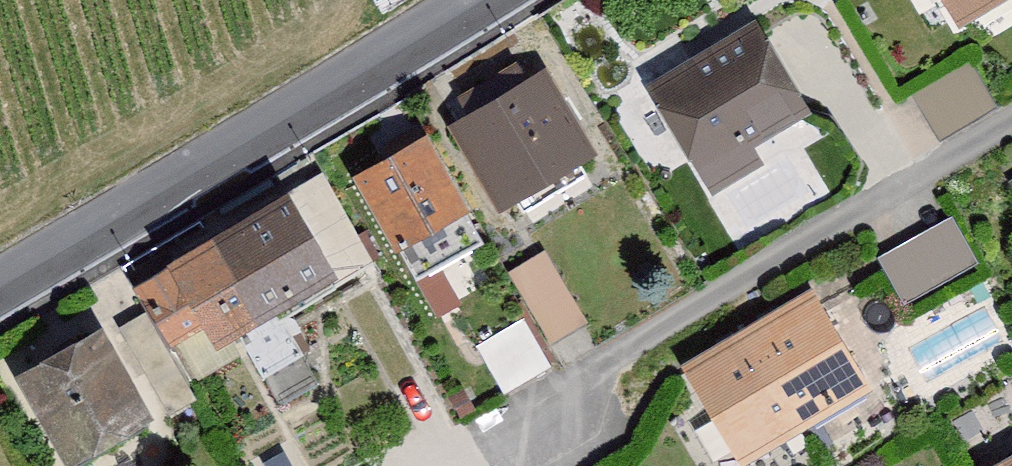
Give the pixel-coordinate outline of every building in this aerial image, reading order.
[(975,28),(1011,5),(1011,0),(957,0),(975,28)] [(769,32),(664,93),(725,196),(771,169),(761,152),(820,117),(769,32)] [(558,82),(467,135),(513,213),(604,159),(558,82)] [(442,145),(370,185),(410,256),(482,216),(442,145)] [(306,203),(191,274),(238,353),(354,283),(306,203)] [(905,299),(983,258),(957,211),(880,252),(905,299)] [(511,267),(550,340),(585,321),(546,248),(511,267)] [(701,374),(754,465),(879,393),(825,301),(701,374)] [(504,389),(552,362),(525,313),(476,340),(504,389)] [(117,338),(36,384),(83,465),(91,465),(166,423),(117,338)] [(723,413),(702,421),(719,465),(741,457),(723,413)]
